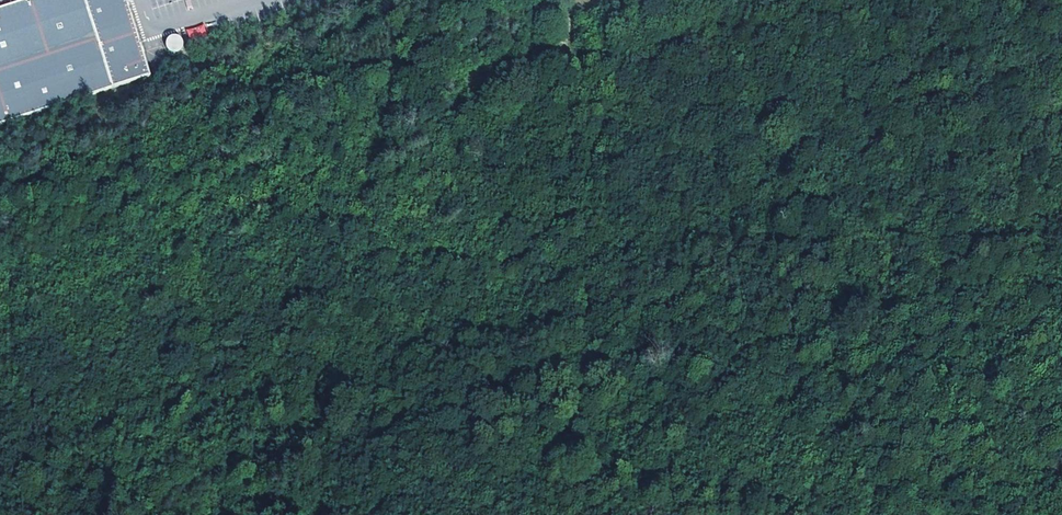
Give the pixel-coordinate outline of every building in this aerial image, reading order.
[(0,8),(0,124),(151,72),(127,1),(130,0),(23,0),(0,8)] [(204,24),(186,29),(190,41),(207,36),(204,24)] [(166,49),(181,51),(183,35),(168,34),(166,49)]
